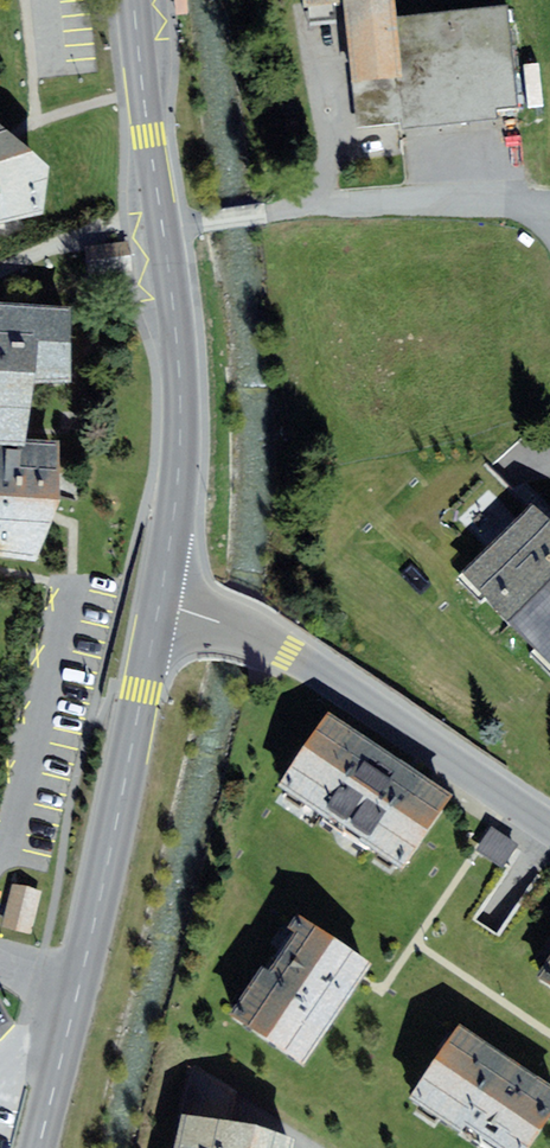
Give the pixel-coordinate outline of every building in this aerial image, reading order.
[(305,13),(337,10),(348,127),(502,113),(492,6),(384,17),(382,0),(304,0),(305,13)] [(45,213),(50,165),(0,124),(0,222),(45,213)] [(69,383),(88,384),(90,317),(0,315),(0,444),(43,445),(69,383)] [(0,456),(0,562),(33,568),(55,511),(52,455),(0,456)] [(462,585),(484,629),(549,672),(549,536),(529,516),(462,585)] [(446,803),(313,718),(267,790),(400,875),(446,803)] [(489,835),(475,856),(508,878),(522,856),(489,835)] [(42,891),(12,884),(3,926),(32,932),(42,891)] [(367,963),(298,918),(234,1017),(303,1062),(367,963)] [(535,982),(549,992),(549,961),(535,982)] [(549,1118),(549,1084),(458,1024),(404,1099),(480,1147),(529,1147),(549,1118)] [(183,1116),(177,1147),(296,1147),(298,1140),(183,1116)]
